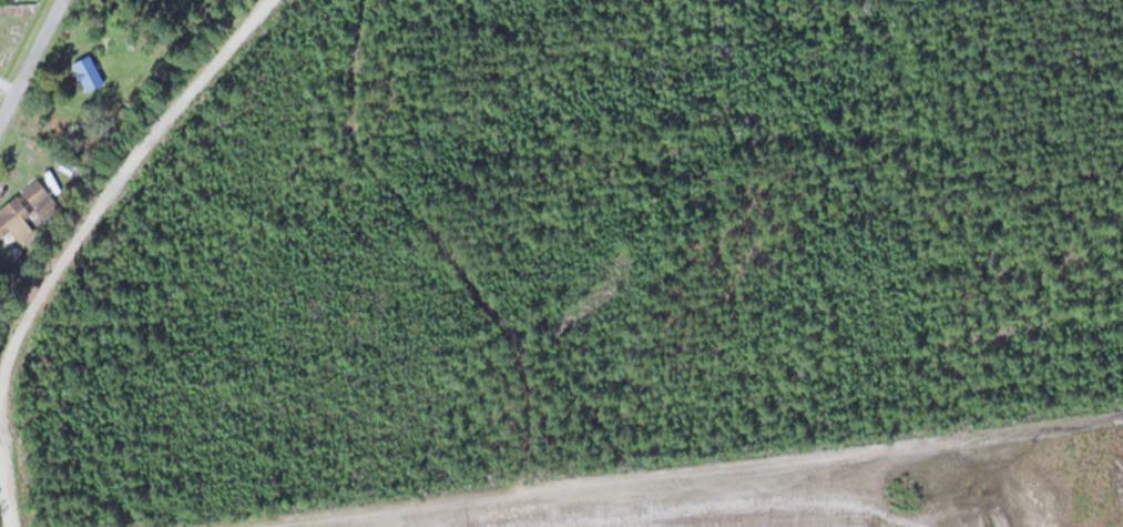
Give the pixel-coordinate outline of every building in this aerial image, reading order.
[(90,91),(108,81),(93,53),(74,64),(90,91)] [(62,206),(42,178),(25,190),(45,218),(62,206)] [(3,239),(36,214),(21,195),(0,211),(0,235),(3,239)]
